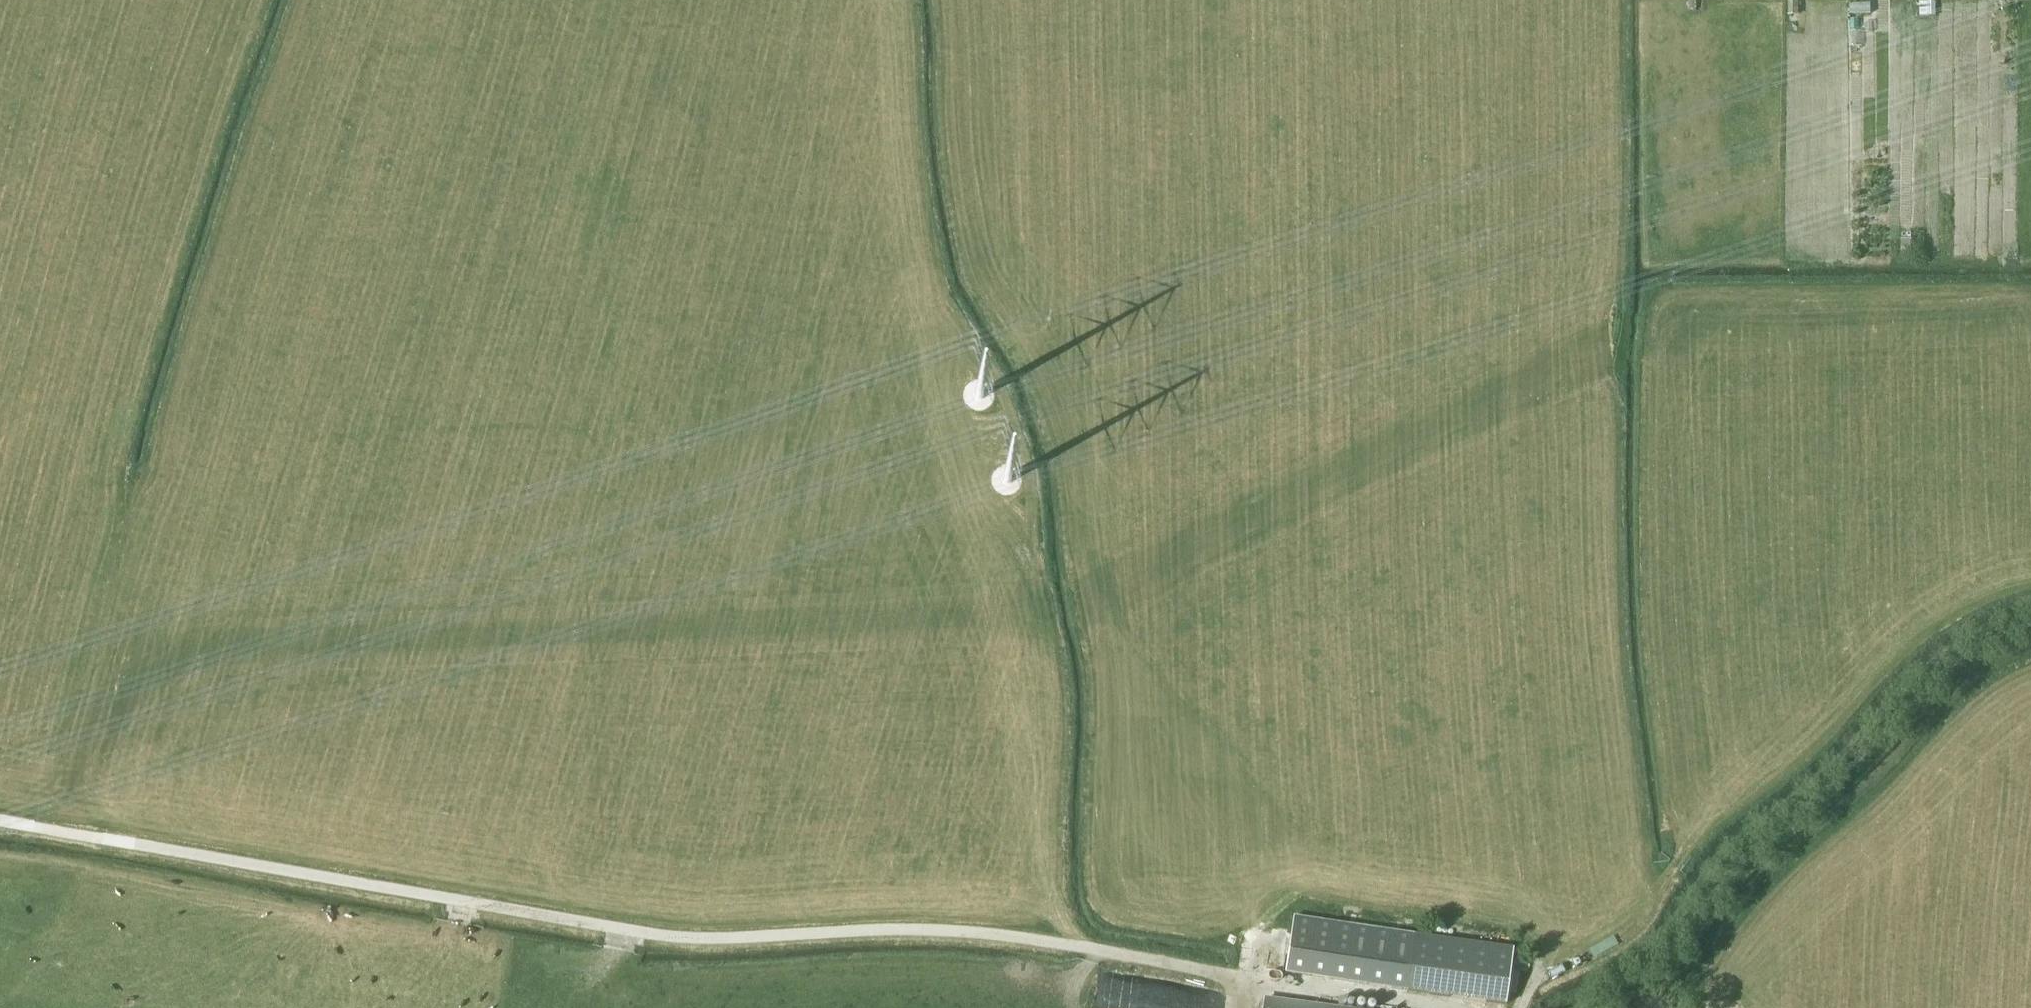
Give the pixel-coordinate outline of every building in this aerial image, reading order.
[(1796,3),(1787,4),(1787,18),(1797,17),(1796,3)] [(1295,918),(1288,974),(1506,1005),(1514,949),(1295,918)] [(1174,1007),(1160,1006),(1162,983),(1109,977),(1106,1007),(1174,1007)]
